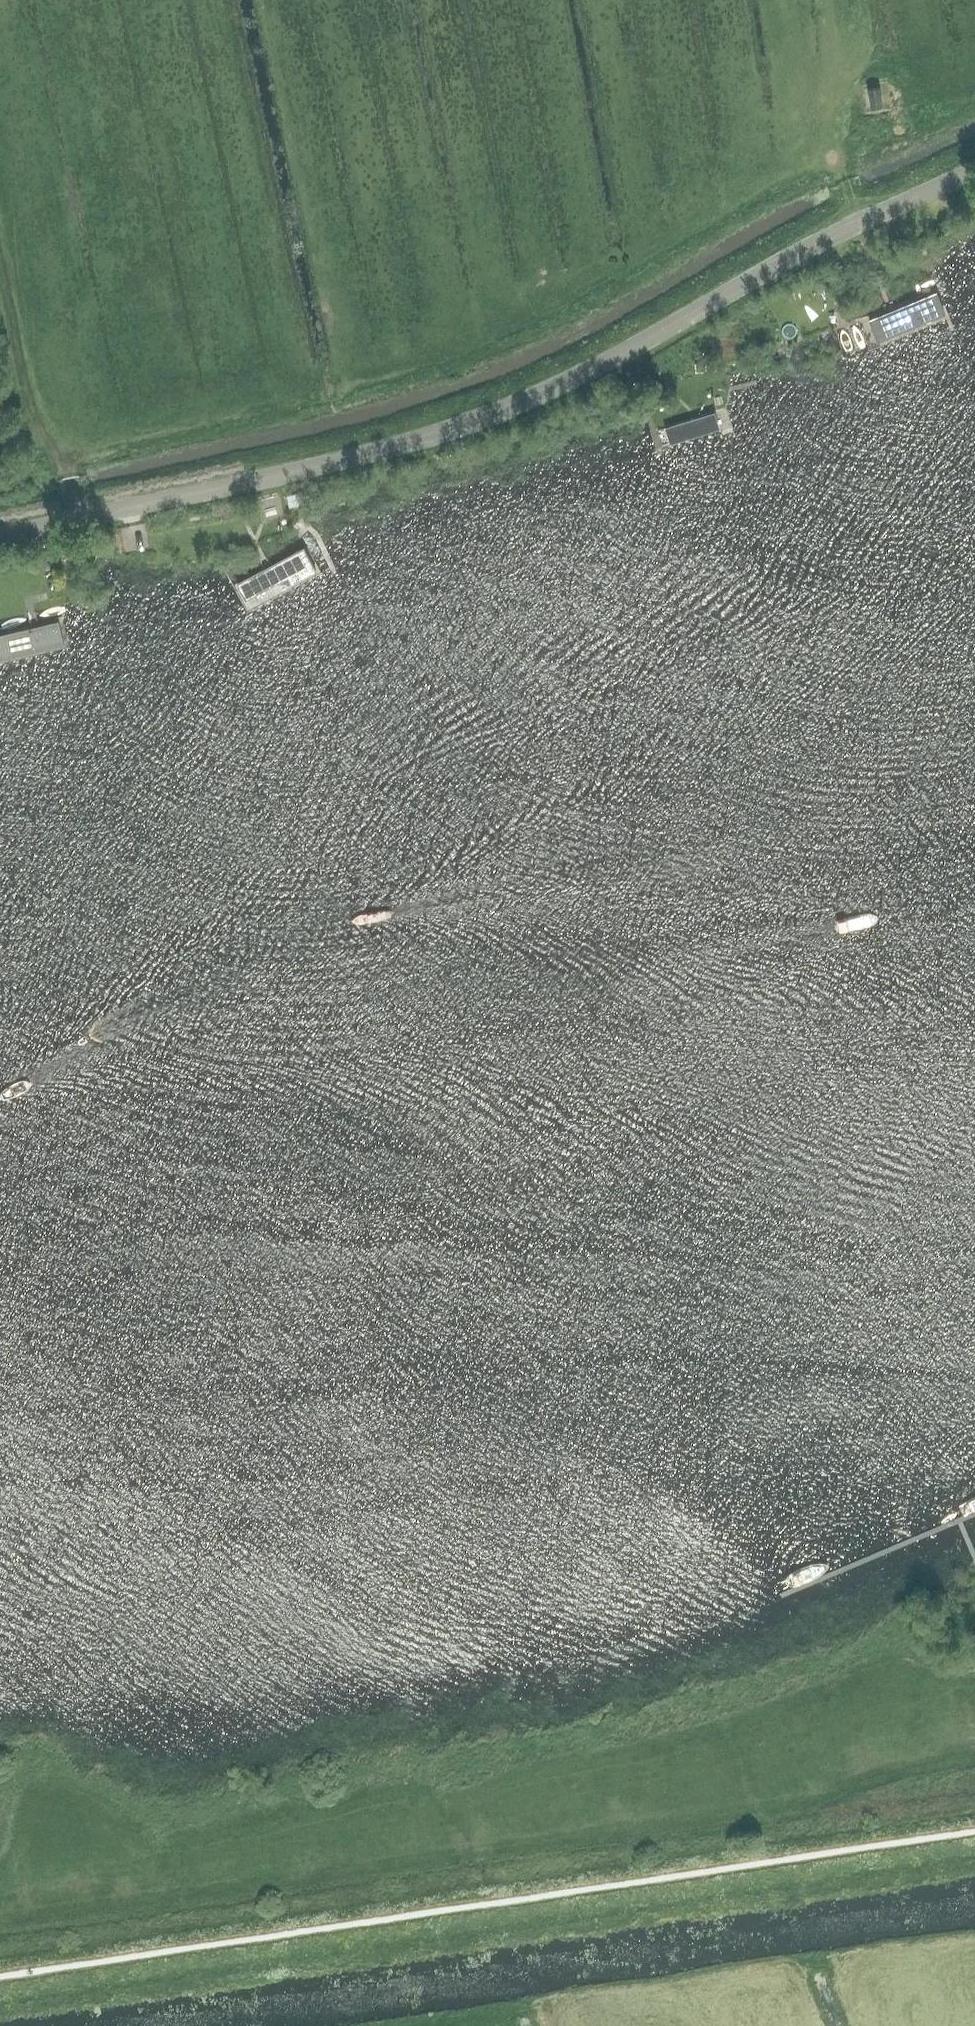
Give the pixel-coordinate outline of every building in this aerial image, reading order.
[(869,88),(871,109),(883,107),(881,87),(869,88)] [(847,303),(841,291),(832,295),(838,307),(847,303)] [(877,350),(947,322),(936,295),(866,323),(877,350)] [(696,372),(706,371),(705,362),(695,363),(696,372)] [(735,428),(729,409),(664,429),(670,448),(735,428)] [(80,560),(76,546),(61,549),(65,563),(80,560)] [(303,552),(239,587),(251,609),(315,574),(303,552)] [(0,635),(0,665),(69,649),(62,621),(0,635)]
